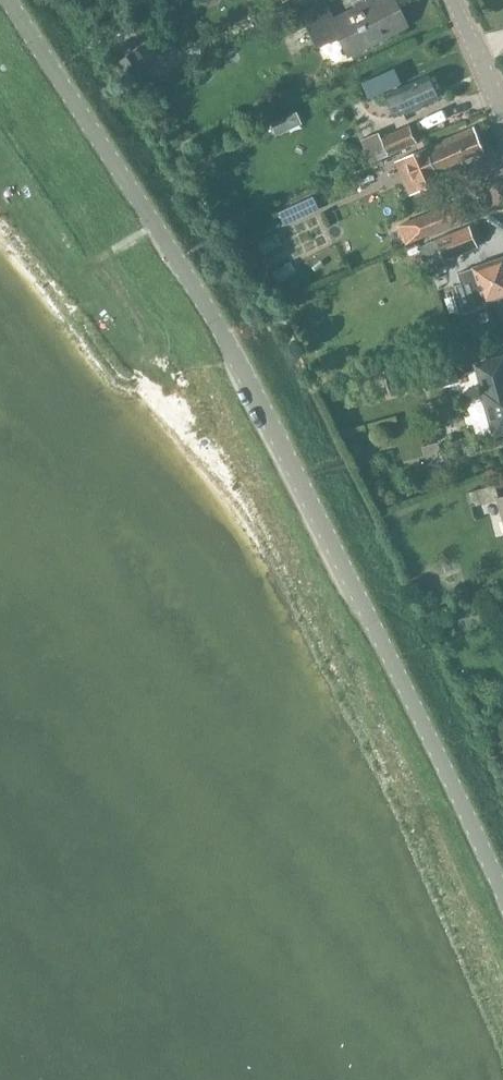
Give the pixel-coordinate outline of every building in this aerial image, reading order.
[(314,44),(338,32),(350,55),(403,28),(388,0),(372,0),(333,20),(323,1),(298,14),(314,44)] [(137,49),(117,63),(133,86),(152,72),(137,49)] [(389,95),(398,115),(409,109),(411,114),(423,108),(422,105),(440,97),(430,76),(389,95)] [(282,118),(270,123),(275,135),(287,130),(282,118)] [(383,138),(391,156),(419,142),(410,125),(383,138)] [(436,171),(484,151),(474,128),(405,158),(418,191),(440,182),(436,171)] [(362,138),(373,161),(390,153),(379,131),(362,138)] [(457,201),(400,225),(408,243),(465,219),(457,201)] [(293,206),(281,211),(286,224),(298,219),(293,206)] [(472,226),(438,239),(446,260),(480,247),(472,226)] [(465,312),(486,305),(487,307),(502,302),(502,258),(459,272),(462,282),(456,284),(465,312)] [(420,360),(428,387),(459,378),(452,351),(420,360)] [(485,391),(484,391),(495,433),(502,431),(502,357),(478,364),(485,391)] [(502,518),(502,494),(499,495),(495,482),(468,490),(473,509),(498,501),(502,518)]
